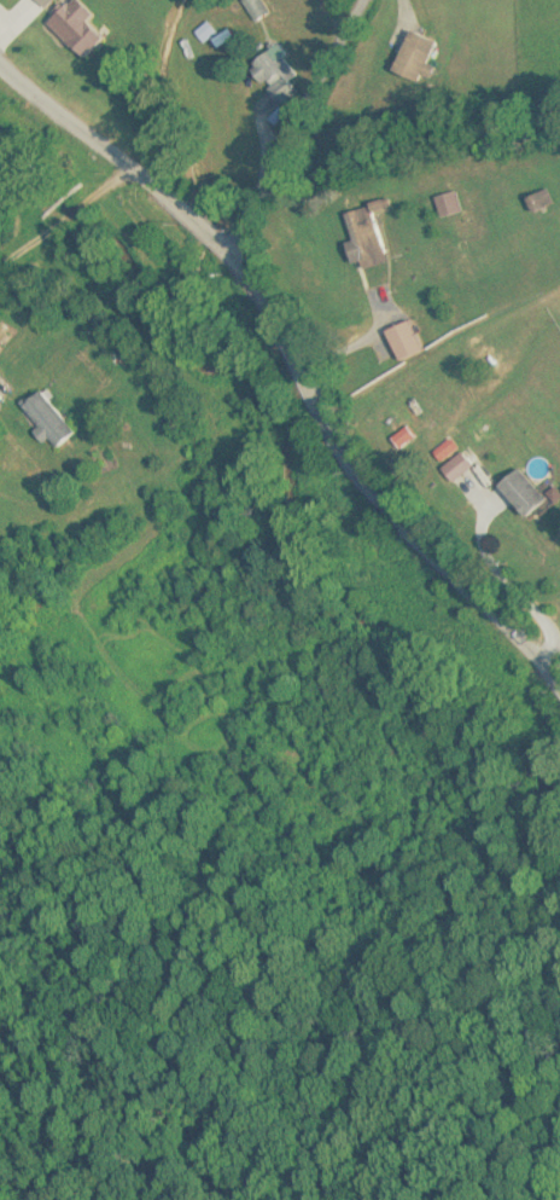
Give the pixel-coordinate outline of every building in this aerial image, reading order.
[(53,0),(32,0),(41,11),(53,0)] [(104,38),(87,21),(91,18),(73,0),(68,0),(43,25),(80,62),(104,38)] [(254,24),(271,14),(262,0),(243,0),(240,1),(254,24)] [(208,25),(197,34),(206,45),(217,35),(208,25)] [(391,73),(421,86),(439,44),(409,32),(391,73)] [(254,79),(279,100),(302,73),(272,47),(254,67),(260,72),(254,79)] [(531,214),(554,205),(548,191),(525,200),(531,214)] [(353,244),(345,246),(352,271),(387,262),(372,207),(345,215),(353,244)] [(384,333),(398,364),(423,352),(409,322),(384,333)] [(19,405),(53,449),(74,432),(39,389),(19,405)] [(457,449),(450,441),(434,455),(441,463),(457,449)] [(442,468),(452,483),(473,467),(463,453),(442,468)] [(498,484),(523,518),(545,501),(520,467),(498,484)]
